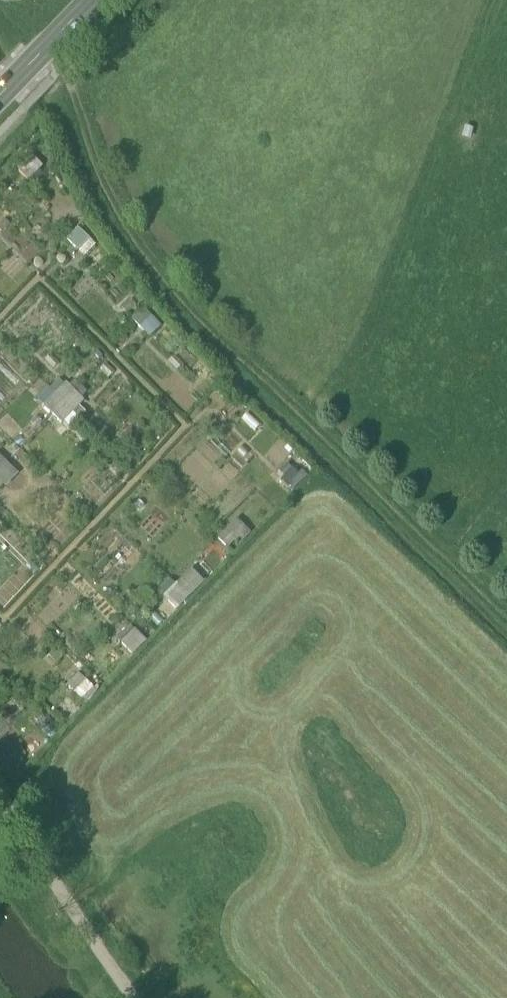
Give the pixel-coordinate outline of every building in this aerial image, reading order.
[(19,171),(29,179),(42,164),(32,156),(19,171)] [(152,335),(163,324),(146,308),(136,320),(152,335)] [(65,423),(87,399),(60,374),(38,397),(65,423)] [(3,489),(20,472),(0,451),(0,485),(3,489)] [(239,519),(220,539),(233,551),(252,530),(239,519)] [(196,568),(166,596),(178,610),(209,582),(196,568)] [(120,639),(135,654),(149,640),(133,625),(120,639)] [(81,672),(69,685),(87,703),(100,691),(81,672)]
